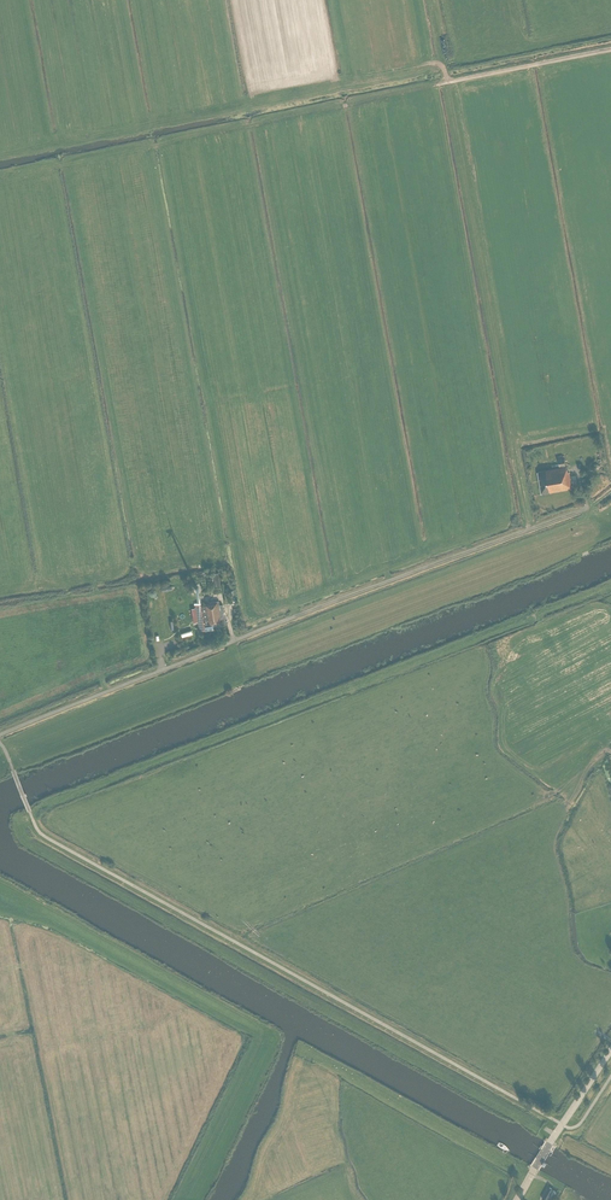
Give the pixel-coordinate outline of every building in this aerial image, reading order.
[(550,460),(551,469),(560,468),(560,467),(566,466),(564,458),(558,459),(550,460)] [(567,473),(566,468),(538,472),(541,494),(572,489),(569,472),(567,473)] [(210,604),(195,606),(199,628),(199,631),(205,630),(204,627),(217,624),(217,627),(222,626),(226,625),(225,619),(223,609),(223,605),(219,606),(218,601),(210,603),(210,604)] [(554,1190),(548,1187),(541,1199),(544,1199),(548,1199),(554,1190)]
